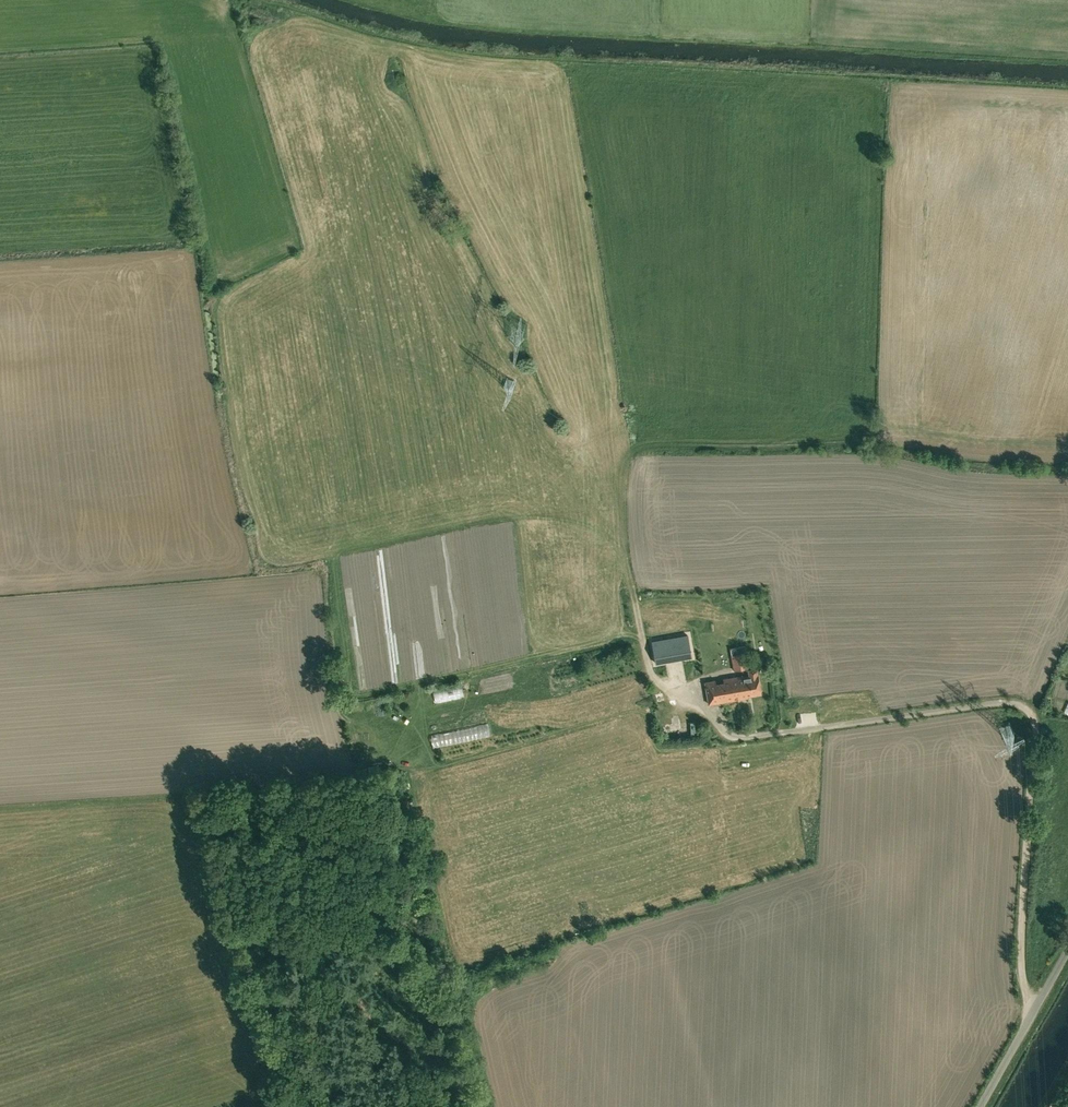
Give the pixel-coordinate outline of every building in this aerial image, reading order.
[(749,669),(747,657),(732,659),(734,671),(749,669)] [(747,671),(748,675),(704,683),(708,705),(747,698),(747,697),(761,694),(757,675),(756,669),(747,671)] [(453,697),(455,704),(466,701),(465,694),(453,697)]
